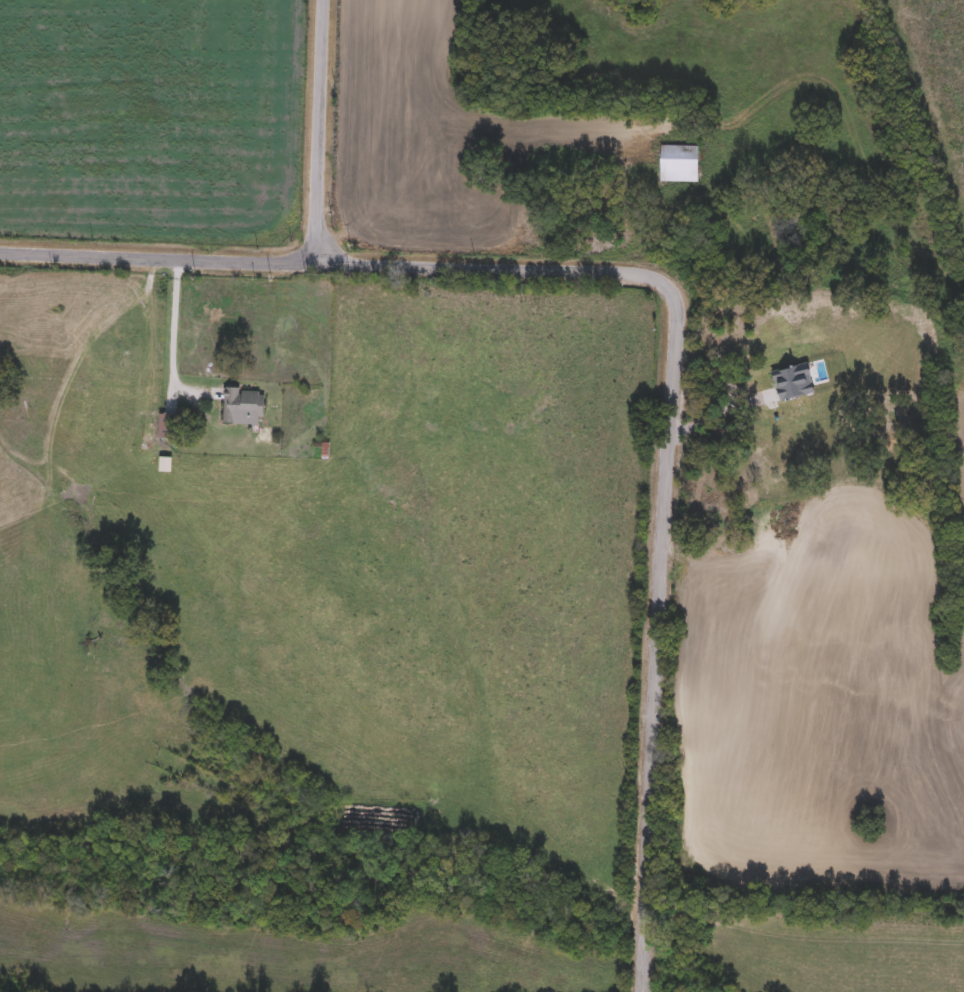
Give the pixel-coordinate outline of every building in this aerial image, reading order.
[(699,146),(699,183),(660,183),(660,146),(699,146)] [(263,391),(263,425),(224,425),(224,391),(263,391)]
